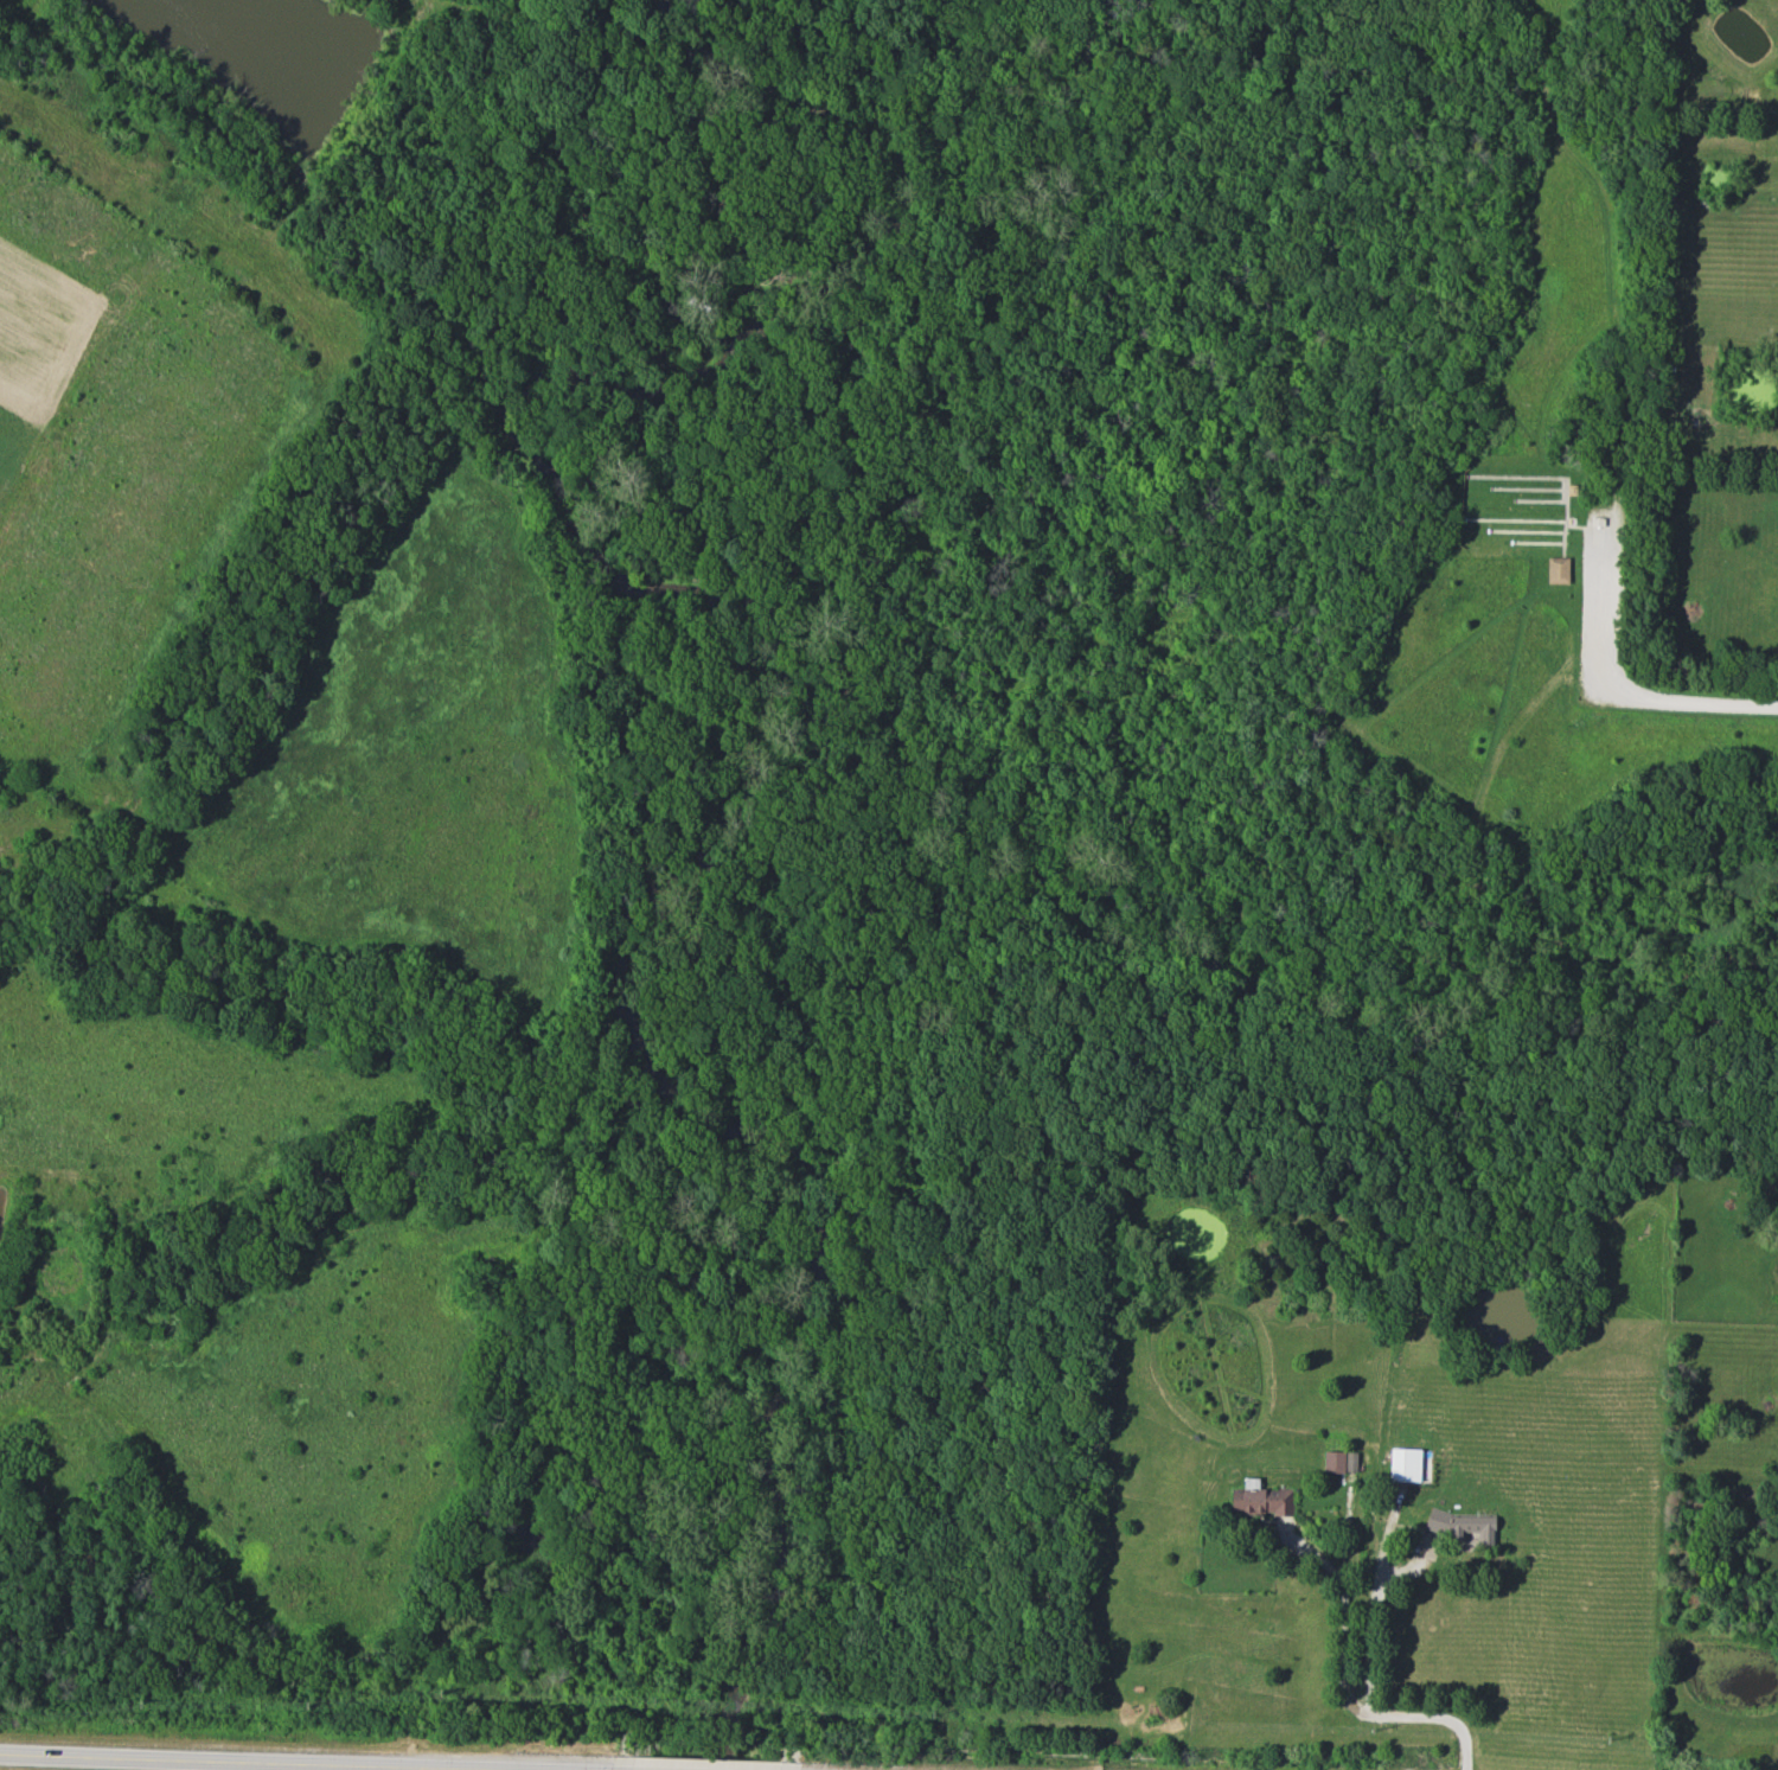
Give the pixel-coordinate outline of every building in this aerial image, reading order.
[(1569,558),(1548,558),(1547,584),(1568,584),(1569,558)] [(1430,1482),(1431,1450),(1390,1449),(1390,1481),(1430,1482)] [(1358,1452),(1325,1452),(1324,1472),(1358,1473),(1358,1452)] [(1292,1515),(1292,1496),(1265,1495),(1265,1489),(1259,1489),(1259,1479),(1243,1478),(1243,1493),(1232,1493),(1232,1513),(1292,1515)] [(1424,1529),(1441,1534),(1450,1534),(1450,1541),(1465,1541),(1465,1531),(1480,1532),(1480,1545),(1495,1545),(1496,1517),(1448,1517),(1448,1512),(1431,1507),(1424,1529)]
